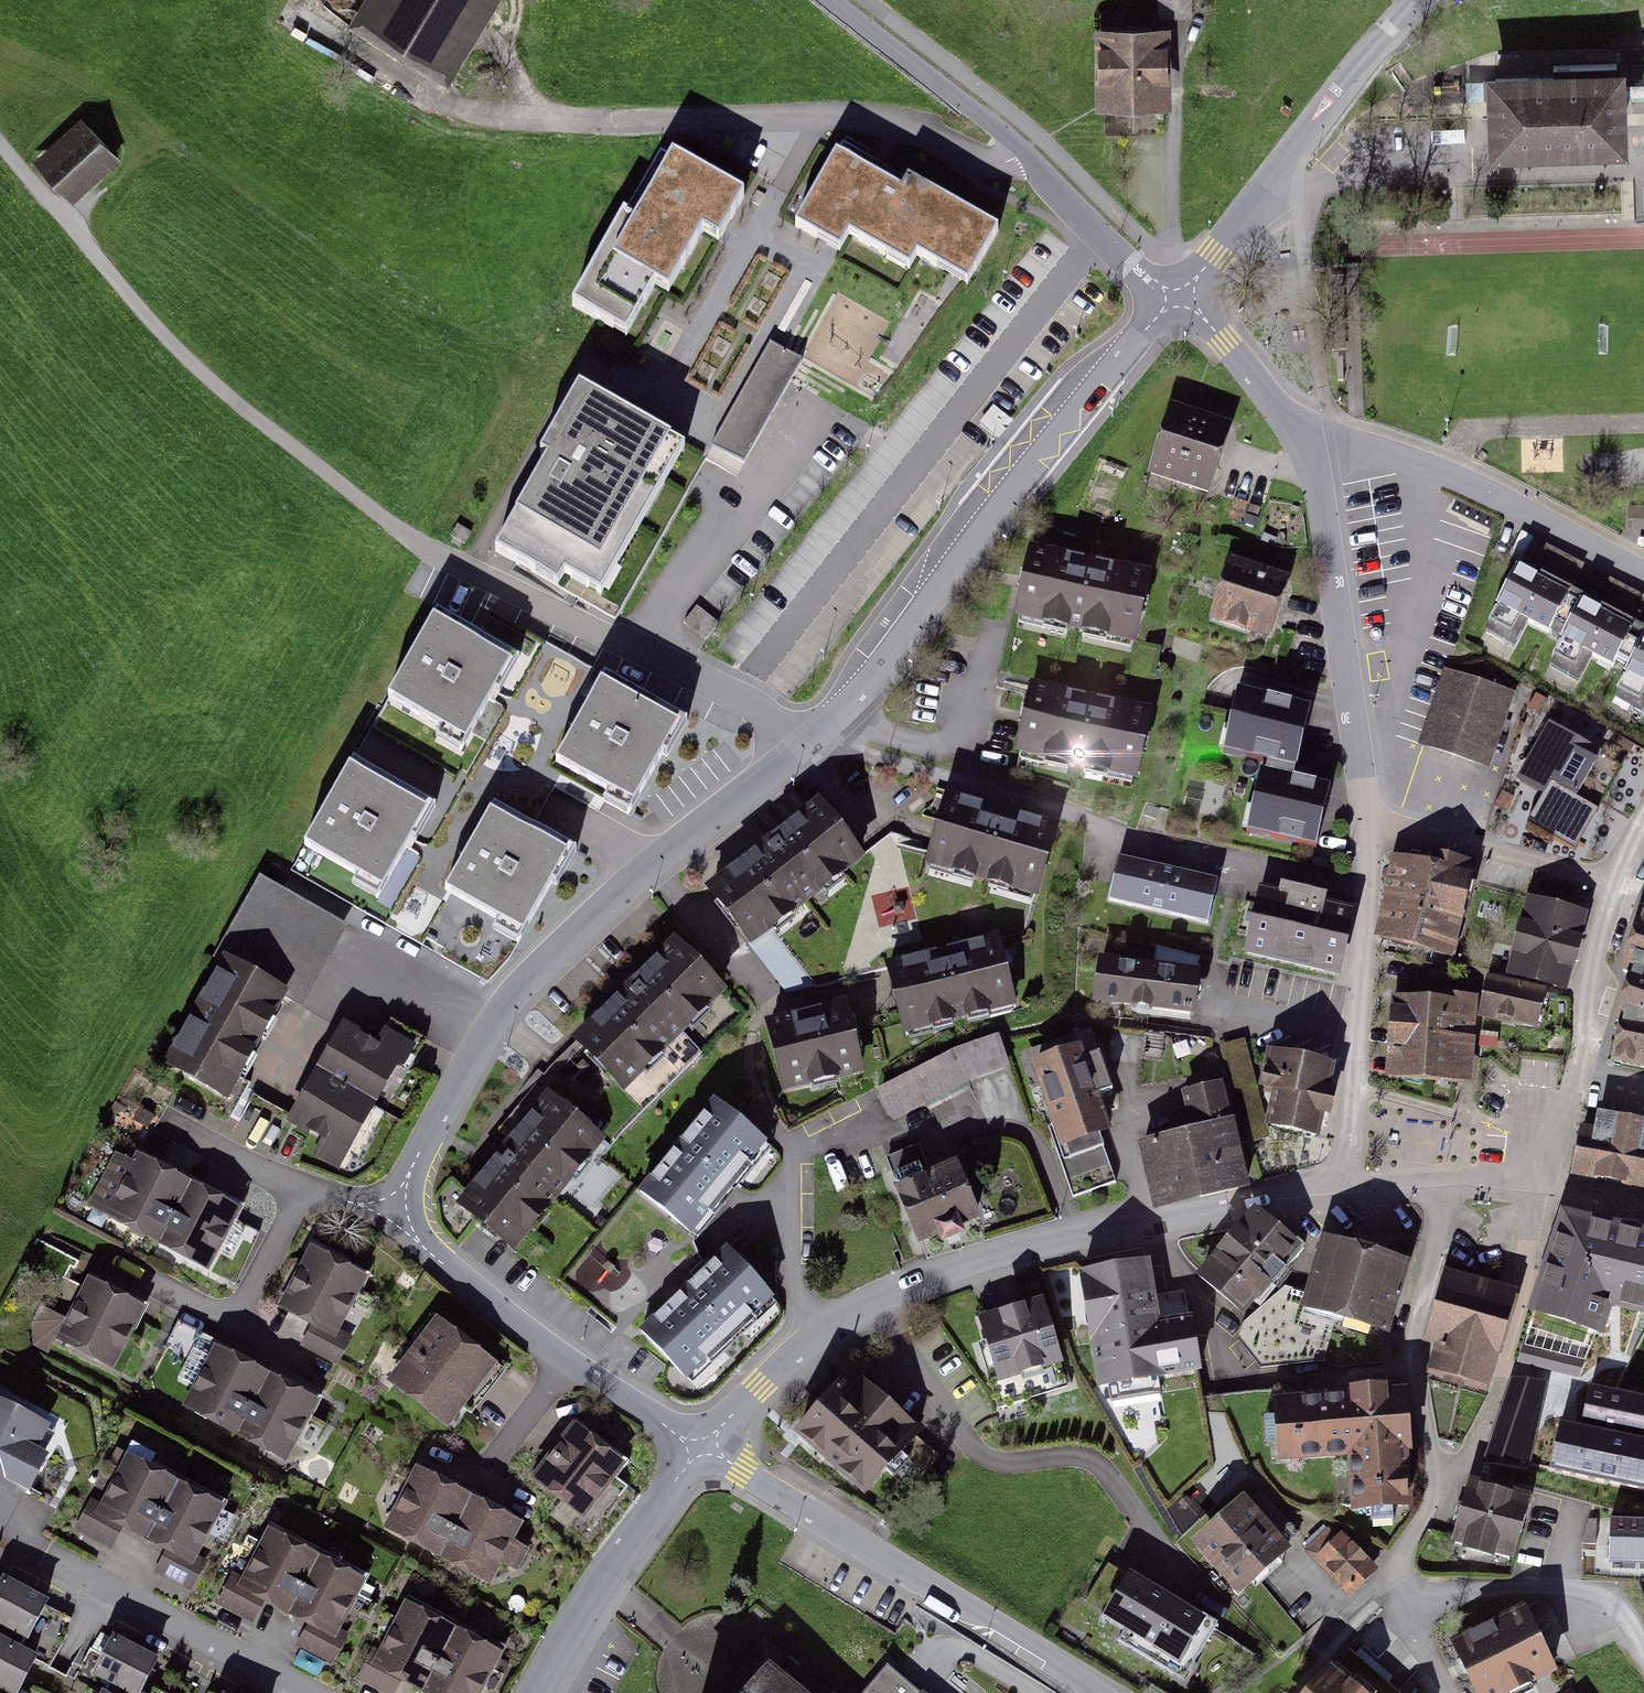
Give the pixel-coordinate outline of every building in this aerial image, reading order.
[(343,26),(441,87),(500,0),(359,0),(343,26)] [(1167,20),(1094,21),(1096,99),(1168,98),(1167,20)] [(1495,80),(1485,81),(1485,98),(1496,98),(1498,144),(1619,141),(1617,90),(1617,78),(1616,63),(1542,65),(1542,77),(1495,78),(1495,80)] [(1617,78),(1617,90),(1643,89),(1643,77),(1617,78)] [(73,117),(23,158),(66,203),(111,161),(73,117)] [(969,287),(999,232),(842,145),(796,228),(843,254),(853,237),(912,270),(918,259),(969,287)] [(714,246),(741,198),(661,154),(575,306),(626,335),(664,267),(682,278),(703,240),(714,246)] [(790,270),(707,440),(749,460),(803,350),(778,337),(807,278),(790,270)] [(597,603),(685,448),(588,394),(501,549),(597,603)] [(1223,426),(1160,406),(1138,475),(1201,495),(1223,426)] [(1143,575),(1024,549),(1010,615),(1129,640),(1143,575)] [(1284,578),(1227,559),(1206,617),(1264,637),(1284,578)] [(1563,599),(1511,571),(1476,635),(1505,651),(1520,624),(1542,636),(1563,599)] [(1624,629),(1573,601),(1537,665),(1566,681),(1581,654),(1603,666),(1624,629)] [(470,743),(518,657),(438,612),(390,697),(470,743)] [(1641,637),(1606,701),(1635,717),(1643,700),(1643,638),(1641,637)] [(1484,760),(1506,694),(1447,675),(1426,741),(1484,760)] [(637,807),(685,722),(605,677),(557,762),(637,807)] [(1144,711),(1034,689),(1022,751),(1132,772),(1144,711)] [(1307,710),(1240,693),(1226,748),(1293,764),(1307,710)] [(1598,755),(1542,723),(1509,781),(1529,792),(1514,819),(1581,856),(1609,807),(1579,790),(1598,755)] [(386,892),(434,807),(353,762),(305,847),(386,892)] [(1325,789),(1263,777),(1253,828),(1314,841),(1325,789)] [(1045,827),(936,797),(917,865),(1026,895),(1045,827)] [(818,803),(712,886),(752,937),(858,855),(818,803)] [(526,935),(574,850),(494,805),(446,891),(526,935)] [(1378,934),(1416,944),(1437,858),(1419,853),(1417,864),(1397,859),(1378,934)] [(1207,878),(1110,856),(1100,899),(1198,920),(1207,878)] [(1437,858),(1416,944),(1449,952),(1470,866),(1437,858)] [(228,1097),(284,995),(294,1001),(338,921),(263,880),(219,960),(224,962),(168,1064),(228,1097)] [(1348,911),(1264,893),(1251,949),(1335,968),(1348,911)] [(1582,915),(1531,901),(1511,974),(1562,988),(1582,915)] [(1626,968),(1611,1017),(1620,1019),(1610,1060),(1643,1068),(1643,913),(1626,968)] [(670,938),(573,1035),(625,1086),(721,989),(670,938)] [(996,943),(892,969),(907,1028),(1011,1002),(996,943)] [(1189,973),(1090,957),(1083,999),(1183,1014),(1189,973)] [(1543,990),(1490,980),(1484,1013),(1537,1024),(1543,990)] [(1437,1003),(1397,1001),(1392,1073),(1463,1078),(1464,1066),(1466,1066),(1471,999),(1438,997),(1437,1003)] [(844,1007),(773,1025),(788,1086),(859,1068),(844,1007)] [(322,1069),(380,1101),(399,1067),(410,1073),(432,1033),(398,1015),(385,1039),(349,1019),(322,1069)] [(992,1036),(945,1052),(870,1088),(885,1121),(962,1085),(1006,1069),(992,1036)] [(1080,1049),(1037,1063),(1065,1149),(1058,1151),(1073,1195),(1115,1181),(1097,1127),(1105,1125),(1096,1097),(1112,1091),(1101,1057),(1085,1063),(1080,1049)] [(1330,1066),(1272,1054),(1266,1086),(1278,1088),(1271,1124),(1316,1133),(1330,1066)] [(345,1165),(380,1101),(322,1069),(294,1120),(327,1138),(319,1151),(345,1165)] [(1196,1133),(1226,1126),(1217,1087),(1187,1094),(1196,1133)] [(592,1142),(537,1097),(449,1203),(504,1248),(592,1142)] [(694,1236),(765,1145),(716,1107),(645,1198),(694,1236)] [(1576,1122),(1566,1174),(1641,1188),(1643,1174),(1643,1123),(1588,1112),(1586,1124),(1576,1122)] [(1226,1126),(1196,1133),(1187,1135),(1201,1192),(1243,1182),(1230,1126),(1226,1126)] [(1201,1192),(1187,1135),(1146,1145),(1159,1202),(1201,1192)] [(93,1206),(160,1241),(193,1178),(142,1151),(134,1165),(120,1157),(93,1206)] [(946,1160),(881,1184),(903,1245),(925,1237),(928,1245),(954,1235),(951,1226),(968,1220),(946,1160)] [(193,1178),(160,1241),(206,1266),(240,1203),(193,1178)] [(1554,1254),(1643,1278),(1643,1238),(1564,1217),(1554,1254)] [(1205,1274),(1243,1307),(1254,1296),(1258,1300),(1302,1244),(1270,1219),(1253,1220),(1205,1274)] [(1307,1306),(1337,1315),(1385,1327),(1402,1266),(1324,1245),(1310,1295),(1307,1306)] [(686,1378),(771,1300),(729,1254),(644,1332),(686,1378)] [(1554,1254),(1538,1315),(1603,1332),(1611,1303),(1643,1311),(1643,1278),(1554,1254)] [(361,1283),(311,1256),(280,1312),(310,1328),(301,1344),(335,1363),(349,1335),(336,1328),(361,1283)] [(1148,1265),(1085,1276),(1105,1383),(1110,1382),(1113,1399),(1157,1391),(1154,1374),(1192,1367),(1184,1322),(1159,1326),(1148,1265)] [(1508,1292),(1445,1275),(1429,1334),(1441,1337),(1433,1367),(1484,1381),(1508,1292)] [(48,1309),(39,1325),(41,1344),(55,1351),(60,1341),(110,1368),(142,1307),(88,1279),(67,1319),(48,1309)] [(1307,1306),(1310,1295),(1285,1288),(1244,1323),(1238,1341),(1260,1367),(1324,1360),(1337,1315),(1307,1306)] [(1055,1361),(1038,1303),(982,1320),(1000,1378),(1055,1361)] [(487,1366),(430,1324),(388,1381),(445,1422),(487,1366)] [(188,1407),(236,1431),(264,1376),(216,1351),(188,1407)] [(844,1366),(786,1430),(855,1492),(913,1428),(844,1366)] [(236,1431),(284,1456),(312,1401),(264,1376),(236,1431)] [(1547,1386),(1518,1381),(1490,1460),(1528,1465),(1547,1386)] [(1564,1428),(1555,1468),(1643,1489),(1643,1404),(1592,1392),(1582,1432),(1564,1428)] [(1400,1396),(1281,1400),(1283,1454),(1354,1452),(1356,1507),(1404,1506),(1400,1396)] [(0,1406),(0,1529),(38,1453),(27,1448),(38,1425),(0,1406)] [(618,1463),(566,1424),(525,1478),(578,1517),(618,1463)] [(167,1482),(116,1457),(94,1500),(89,1498),(74,1528),(109,1546),(121,1523),(138,1532),(152,1539),(169,1547),(157,1570),(188,1586),(200,1562),(190,1557),(215,1507),(167,1482)] [(441,1556),(471,1495),(422,1471),(392,1532),(441,1556)] [(1527,1498),(1473,1483),(1457,1540),(1468,1543),(1466,1549),(1502,1559),(1504,1554),(1511,1556),(1527,1498)] [(471,1495),(441,1556),(494,1582),(504,1561),(520,1569),(530,1548),(514,1540),(523,1521),(471,1495)] [(1284,1552),(1244,1504),(1198,1543),(1239,1590),(1284,1552)] [(1613,1525),(1612,1560),(1643,1561),(1643,1525),(1613,1525)] [(311,1553),(261,1527),(238,1571),(231,1567),(214,1601),(249,1619),(260,1599),(280,1609),(292,1616),(303,1621),(293,1640),(332,1660),(345,1633),(335,1628),(360,1578),(311,1553)] [(1372,1569),(1335,1531),(1310,1555),(1347,1593),(1372,1569)] [(1145,1586),(1121,1571),(1093,1616),(1118,1631),(1113,1640),(1179,1680),(1214,1623),(1147,1582),(1145,1586)] [(0,1623),(0,1640),(20,1650),(45,1602),(2,1580),(0,1584),(0,1623)] [(402,1603),(380,1647),(373,1643),(355,1677),(387,1692),(392,1692),(401,1675),(415,1682),(423,1686),(432,1690),(437,1692),(483,1692),(503,1654),(453,1629),(402,1603)] [(1458,1645),(1481,1692),(1500,1692),(1548,1670),(1522,1614),(1458,1645)] [(753,1635),(726,1667),(737,1676),(723,1692),(823,1692),(753,1635)] [(155,1661),(112,1639),(94,1673),(110,1681),(104,1692),(138,1692),(155,1661)] [(34,1658),(20,1650),(0,1640),(0,1692),(15,1692),(34,1658)] [(851,1692),(921,1692),(880,1659),(851,1692)] [(1332,1673),(1315,1692),(1356,1692),(1332,1673)]
